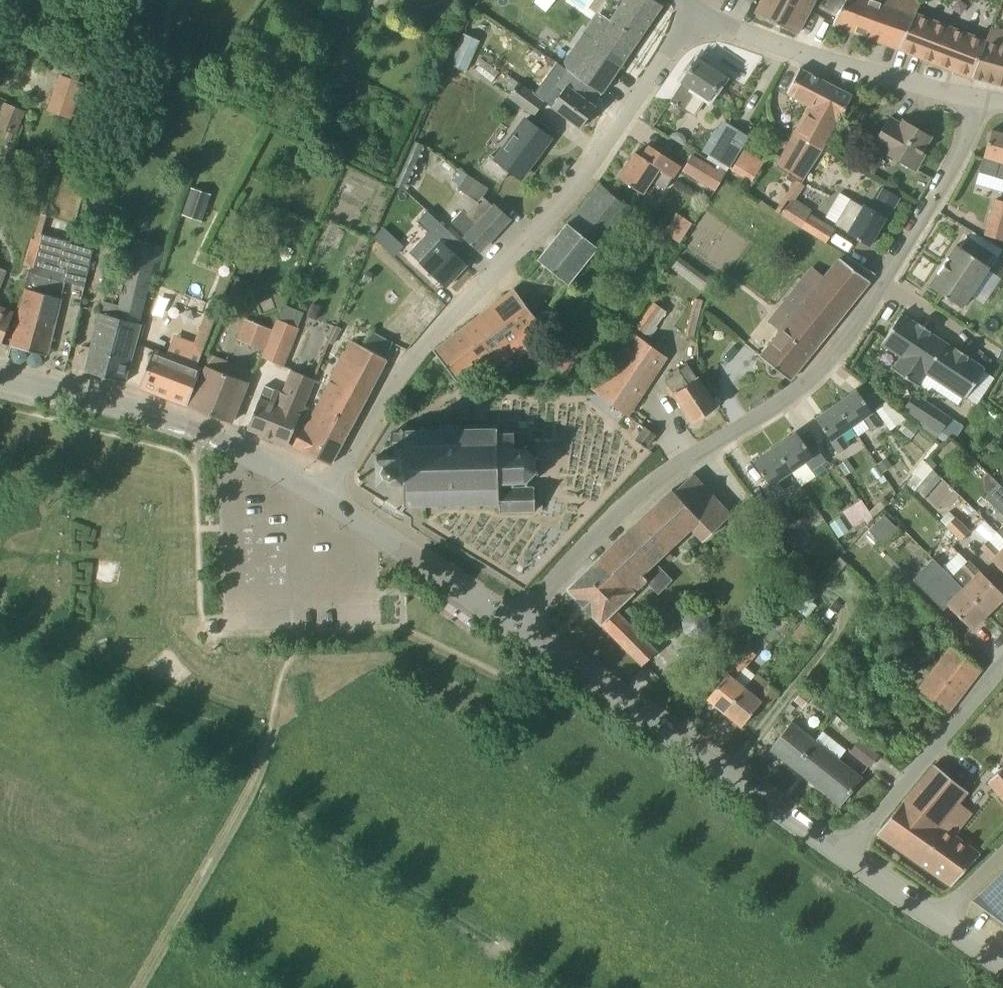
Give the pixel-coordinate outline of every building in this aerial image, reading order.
[(563,69),(602,93),(603,91),(660,8),(661,8),(662,6),(653,0),(625,0),(596,42),(583,33),(561,65),(564,67),(563,69)] [(812,0),(762,0),(756,14),(797,34),(812,0)] [(898,49),(917,11),(923,0),(922,0),(882,0),(846,0),(833,25),(898,49)] [(973,77),(988,41),(914,18),(917,11),(898,49),(973,77)] [(993,30),(988,41),(973,77),(1002,85),(1002,33),(993,30)] [(476,50),(480,40),(463,33),(459,43),(476,50)] [(467,70),(476,50),(459,43),(450,63),(467,70)] [(695,114),(705,100),(722,74),(698,58),(682,82),(682,83),(670,101),(684,110),(685,108),(695,114)] [(788,200),(790,201),(795,199),(805,185),(800,182),(824,149),(835,130),(853,95),(800,68),(787,94),(808,106),(806,108),(792,133),(775,164),(796,179),(774,210),(779,213),(788,200)] [(602,93),(563,69),(554,84),(561,89),(550,106),(581,128),(596,107),(586,100),(593,89),(601,95),(602,93)] [(71,118),(83,83),(60,75),(47,110),(71,118)] [(533,115),(543,101),(518,83),(508,96),(533,115)] [(17,131),(25,110),(4,103),(0,115),(0,125),(17,131)] [(901,124),(890,117),(874,145),(916,170),(925,155),(922,153),(931,137),(903,121),(901,124)] [(520,179),(551,137),(526,119),(496,160),(490,155),(481,167),(501,182),(509,170),(520,179)] [(748,136),(724,121),(720,129),(717,127),(703,151),(729,167),(748,136)] [(992,130),(979,172),(993,176),(1002,179),(1002,133),(992,130)] [(680,166),(649,145),(642,157),(636,152),(618,178),(644,195),(653,180),(665,188),(680,166)] [(755,177),(744,170),(754,155),(744,149),(731,169),(751,182),(755,177)] [(719,167),(717,170),(692,155),(683,170),(716,190),(726,172),(719,167)] [(451,180),(460,185),(467,174),(458,168),(451,180)] [(489,187),(467,174),(460,185),(458,189),(478,201),(467,213),(462,209),(450,222),(466,236),(465,237),(480,251),(510,219),(495,205),(484,195),(489,187)] [(600,245),(633,210),(600,183),(538,259),(566,283),(596,242),(600,245)] [(863,206),(851,199),(837,223),(835,226),(869,246),(886,218),(887,219),(900,197),(883,187),(871,208),(864,204),(863,206)] [(212,196),(192,189),(183,216),(203,223),(212,196)] [(1001,194),(989,230),(1002,235),(1002,194),(1001,194)] [(428,230),(409,251),(420,261),(419,262),(432,274),(429,277),(440,287),(443,284),(446,286),(458,272),(455,270),(464,261),(452,249),(460,240),(426,209),(421,216),(416,220),(417,221),(428,230)] [(677,211),(664,232),(679,241),(692,221),(677,211)] [(809,214),(801,227),(825,242),(833,229),(809,214)] [(42,234),(41,241),(34,267),(28,290),(27,289),(16,327),(11,346),(47,356),(65,282),(85,287),(94,249),(71,243),(72,241),(42,234)] [(996,254),(968,236),(961,246),(957,244),(949,257),(949,256),(939,271),(939,272),(931,285),(964,306),(990,267),(994,270),(1001,259),(996,255),(996,254)] [(30,239),(24,265),(34,267),(41,241),(35,239),(32,238),(30,238),(30,239)] [(116,316),(102,313),(86,371),(124,382),(142,319),(159,245),(134,239),(116,316)] [(671,265),(706,291),(715,279),(680,253),(671,265)] [(794,288),(779,306),(792,316),(761,357),(774,367),(790,380),(870,281),(875,273),(857,262),(847,255),(843,260),(838,256),(823,275),(821,273),(812,266),(801,279),(814,289),(807,298),(794,288)] [(514,289),(434,351),(459,384),(487,363),(511,344),(517,351),(519,354),(534,342),(527,333),(540,323),(514,289)] [(694,298),(685,335),(694,337),(702,300),(694,298)] [(210,302),(194,342),(202,355),(221,306),(210,302)] [(648,337),(667,312),(653,302),(634,327),(648,337)] [(284,366),(300,328),(297,327),(303,312),(282,304),(272,330),(245,319),(237,339),(264,350),(262,357),(284,366)] [(1,344),(14,312),(0,307),(0,343),(1,344)] [(917,324),(901,314),(882,344),(901,357),(893,370),(918,386),(927,374),(965,399),(985,369),(968,358),(969,356),(956,348),(955,349),(930,333),(931,331),(918,323),(917,324)] [(303,429),(302,428),(293,446),(303,451),(331,465),(387,359),(385,358),(393,344),(375,334),(368,348),(350,339),(303,429)] [(598,392),(629,416),(668,358),(637,335),(598,392)] [(202,367),(198,366),(166,353),(154,349),(140,387),(169,399),(187,406),(202,367)] [(707,416),(713,413),(714,409),(716,407),(686,363),(671,372),(673,375),(665,380),(693,422),(703,415),(707,416)] [(231,423),(248,382),(207,366),(191,407),(231,423)] [(265,385),(255,410),(248,428),(288,444),(314,377),(291,369),(290,373),(283,392),(265,385)] [(923,423),(921,426),(937,437),(951,415),(914,391),(902,409),(923,423)] [(854,392),(835,405),(849,426),(859,419),(866,429),(868,427),(871,431),(881,424),(873,411),(869,414),(854,392)] [(892,408),(887,401),(876,409),(891,430),(907,420),(893,407),(892,408)] [(838,434),(849,426),(835,405),(816,419),(840,453),(848,448),(838,434)] [(498,433),(498,424),(495,424),(495,429),(479,429),(479,424),(476,424),(476,429),(461,430),(461,425),(458,425),(442,426),(442,425),(439,425),(440,430),(424,430),(424,426),(421,426),(421,430),(405,431),(401,428),(399,430),(403,433),(402,433),(390,434),(391,449),(394,449),(394,455),(377,456),(378,482),(404,481),(404,503),(399,511),(402,513),(406,505),(422,505),(423,509),(426,509),(426,505),(441,504),(441,509),(444,509),(444,508),(459,508),(459,509),(462,509),(462,504),(478,503),(478,508),(480,508),(480,503),(496,503),(496,508),(499,508),(499,512),(535,511),(535,487),(528,488),(528,485),(527,481),(534,473),(538,474),(539,472),(535,470),(535,459),(539,457),(538,455),(534,456),(526,449),(528,445),(525,444),(524,448),(514,449),(514,432),(512,433),(512,434),(500,434),(500,433),(498,433)] [(645,448),(655,434),(646,428),(636,441),(645,448)] [(797,432),(775,447),(791,470),(805,460),(813,471),(827,461),(820,451),(813,456),(811,453),(797,432)] [(771,498),(784,489),(778,479),(791,470),(775,447),(753,462),(770,485),(765,489),(771,498)] [(887,457),(877,464),(883,473),(893,466),(887,457)] [(848,460),(839,466),(846,476),(855,470),(848,460)] [(909,479),(917,488),(932,470),(925,462),(909,479)] [(732,515),(718,500),(706,489),(692,474),(675,491),(672,490),(603,556),(633,588),(644,578),(658,594),(672,581),(653,560),(688,527),(704,543),(732,515)] [(989,474),(985,478),(985,491),(989,495),(1000,484),(989,474)] [(1000,484),(989,495),(987,497),(1002,513),(1002,487),(1000,484)] [(860,500),(841,513),(852,528),(864,520),(867,525),(875,520),(860,500)] [(779,531),(792,522),(779,502),(765,512),(779,531)] [(885,514),(869,529),(883,544),(899,529),(885,514)] [(960,541),(969,532),(955,517),(946,526),(960,541)] [(1000,552),(989,541),(981,549),(1002,571),(1002,548),(1000,552)] [(568,589),(569,590),(643,665),(658,651),(613,606),(633,588),(603,556),(568,589)] [(833,576),(845,563),(838,557),(826,569),(833,576)] [(981,572),(969,560),(952,577),(989,613),(1002,598),(1002,594),(981,572)] [(972,630),(989,613),(952,577),(943,568),(922,589),(944,610),(948,606),(972,630)] [(798,610),(806,598),(797,589),(787,601),(798,610)] [(936,631),(946,620),(917,595),(907,607),(913,612),(909,617),(928,633),(933,628),(936,631)] [(807,617),(816,606),(806,598),(798,610),(807,617)] [(812,652),(825,636),(804,619),(792,635),(812,652)] [(946,715),(982,669),(952,646),(914,690),(946,715)] [(725,713),(746,685),(737,678),(753,657),(746,651),(707,699),(725,713)] [(759,695),(746,685),(725,713),(742,727),(763,700),(768,703),(776,692),(767,685),(759,695)] [(801,691),(793,703),(802,710),(810,698),(801,691)] [(795,766),(815,741),(792,722),(770,749),(783,760),(785,758),(795,766)] [(870,766),(879,756),(859,740),(851,751),(870,766)] [(818,787),(838,759),(815,741),(795,766),(806,775),(805,777),(818,787)] [(838,759),(818,787),(829,796),(831,794),(843,804),(863,779),(838,759)] [(951,886),(961,876),(979,856),(949,834),(964,813),(954,806),(965,791),(933,767),(877,834),(951,886)] [(985,783),(1002,803),(1002,767),(985,783)] [(972,901),(1002,922),(1002,871),(972,901)]
